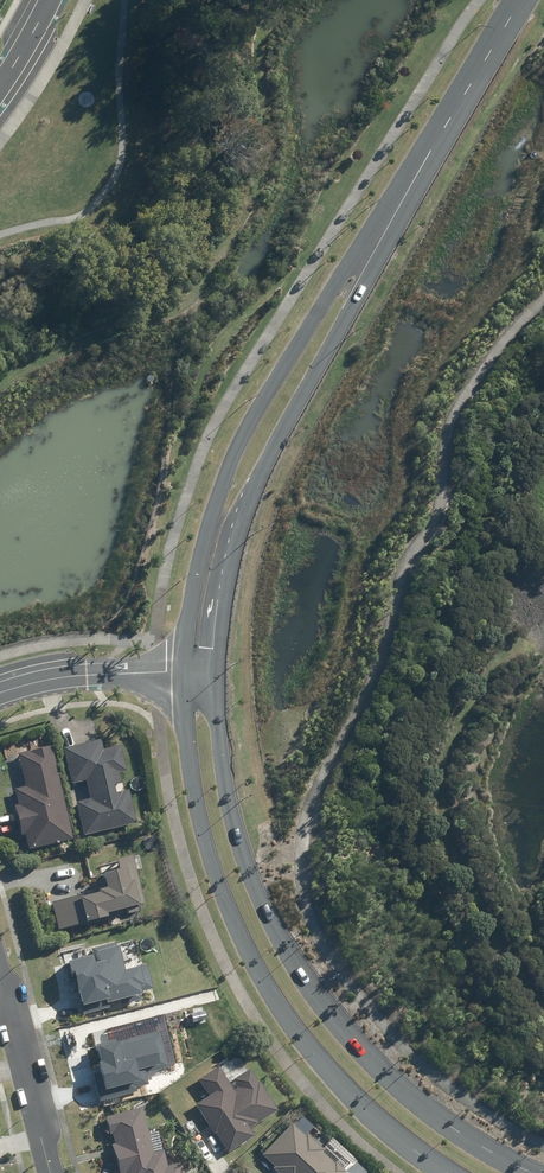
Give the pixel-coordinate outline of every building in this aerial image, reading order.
[(83,836),(131,824),(136,823),(129,791),(115,794),(113,785),(115,785),(120,783),(118,773),(120,773),(120,772),(125,772),(120,746),(102,750),(100,742),(65,748),(65,753),(72,784),(85,781),(89,800),(75,802),(76,807),(83,836)] [(66,839),(49,749),(22,755),(28,788),(15,790),(26,847),(66,839)] [(145,905),(134,856),(116,859),(119,869),(101,873),(105,891),(50,903),(56,929),(61,928),(61,931),(86,925),(86,928),(110,922),(108,914),(145,905)] [(70,961),(84,1014),(110,1007),(109,1002),(119,999),(121,1004),(141,999),(139,993),(154,989),(147,964),(126,969),(119,945),(117,946),(116,941),(93,948),(94,955),(70,961)] [(94,1074),(100,1101),(138,1091),(137,1087),(149,1084),(146,1073),(169,1067),(160,1031),(100,1046),(103,1061),(100,1062),(103,1072),(94,1074)] [(218,1067),(198,1080),(207,1095),(193,1105),(226,1155),(255,1136),(250,1129),(277,1111),(249,1068),(228,1082),(218,1067)] [(105,1117),(119,1172),(124,1172),(125,1172),(183,1172),(181,1164),(171,1166),(166,1150),(155,1153),(143,1107),(105,1117)] [(262,1155),(274,1167),(272,1168),(277,1172),(345,1172),(320,1149),(328,1141),(300,1115),(262,1155)]
